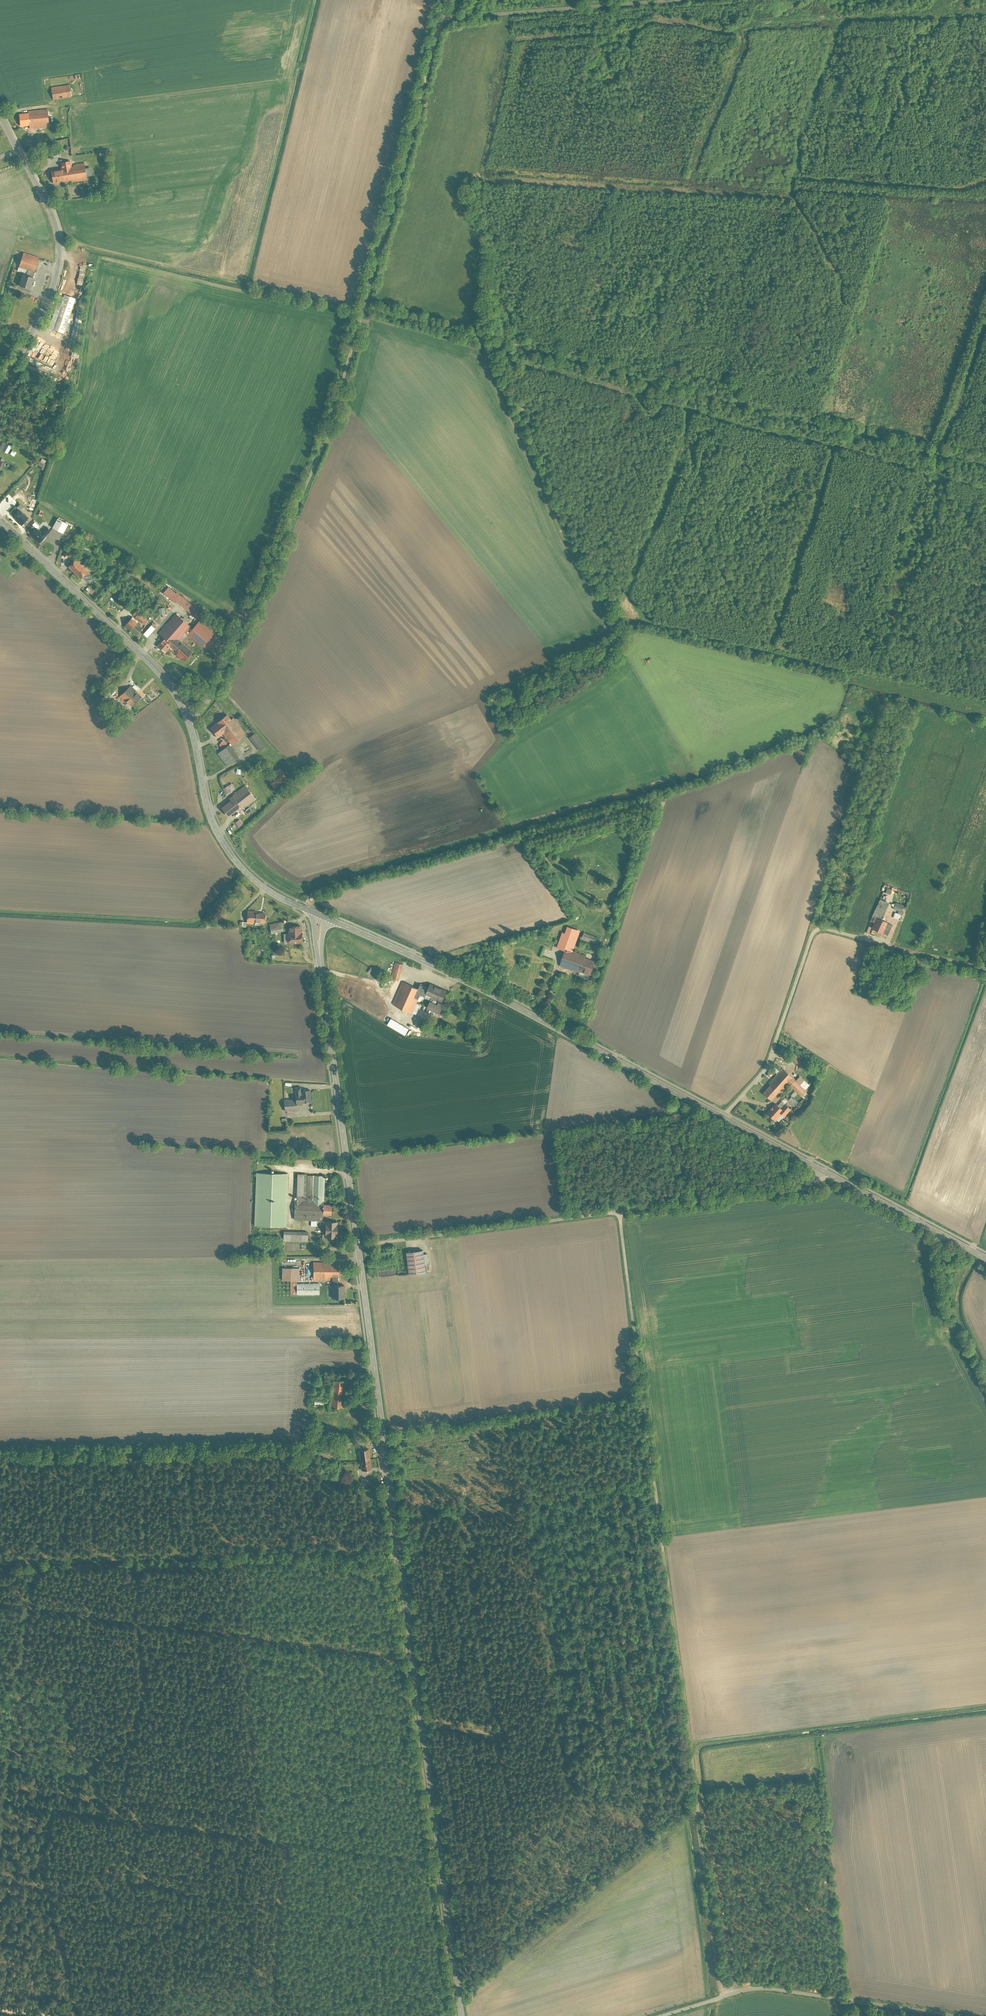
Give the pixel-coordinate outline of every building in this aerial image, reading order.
[(71,85),(52,87),(54,100),(73,98),(71,85)] [(49,109),(31,111),(31,114),(20,115),(22,126),(32,125),(32,129),(50,127),(49,109)] [(53,171),(54,183),(88,179),(86,163),(72,165),(72,160),(61,162),(62,170),(53,171)] [(40,257),(25,252),(21,266),(35,271),(40,257)] [(36,277),(25,274),(21,285),(32,289),(36,277)] [(49,328),(64,333),(75,298),(64,295),(62,303),(58,302),(49,328)] [(81,328),(84,300),(80,299),(78,308),(77,308),(74,327),(73,327),(69,347),(76,349),(77,346),(78,346),(80,337),(79,337),(82,328),(81,328)] [(54,374),(55,370),(39,364),(38,367),(44,369),(43,371),(45,372),(49,374),(50,372),(54,374)] [(0,447),(0,450),(8,454),(11,446),(2,442),(0,447)] [(36,467),(42,470),(46,461),(41,459),(40,462),(38,462),(36,467)] [(39,501),(33,498),(28,508),(34,511),(39,501)] [(30,518),(20,509),(14,516),(24,525),(30,518)] [(70,524),(59,518),(54,527),(65,533),(70,524)] [(34,526),(29,531),(40,543),(53,530),(48,526),(43,532),(38,527),(37,528),(34,526)] [(73,553),(69,550),(65,555),(68,558),(73,553)] [(83,565),(77,559),(70,567),(76,573),(83,565)] [(89,571),(83,565),(76,573),(82,579),(84,577),(88,572),(89,571)] [(88,572),(84,577),(91,584),(95,579),(88,572)] [(181,593),(176,599),(196,616),(201,610),(181,593)] [(138,610),(134,614),(143,622),(146,619),(140,614),(141,613),(138,610)] [(176,613),(161,632),(166,637),(174,643),(176,645),(180,641),(186,633),(192,626),(176,613)] [(133,618),(126,625),(131,630),(138,622),(133,618)] [(216,631),(202,619),(194,628),(189,635),(203,647),(216,631)] [(138,622),(131,630),(137,635),(144,627),(138,622)] [(152,624),(142,634),(146,638),(156,627),(152,624)] [(186,633),(189,635),(194,628),(192,626),(186,633)] [(159,646),(167,652),(170,648),(174,643),(166,637),(159,646)] [(170,648),(186,661),(194,652),(180,641),(176,645),(174,643),(170,648)] [(132,685),(121,697),(132,708),(144,697),(132,685)] [(110,692),(103,699),(111,707),(118,700),(110,692)] [(229,714),(212,727),(219,737),(224,733),(233,745),(247,733),(235,717),(233,719),(229,714)] [(257,733),(251,737),(261,750),(267,745),(257,733)] [(231,744),(219,753),(229,766),(241,757),(231,744)] [(246,785),(234,794),(235,795),(244,809),(257,800),(246,785)] [(244,809),(235,795),(230,798),(232,801),(223,807),(229,815),(238,808),(240,812),(244,809)] [(870,921),(874,923),(876,918),(880,920),(882,915),(883,916),(889,903),(880,899),(872,916),(870,921)] [(893,909),(899,911),(898,913),(895,912),(893,917),(898,919),(904,905),(895,902),(893,909)] [(265,922),(266,912),(248,910),(247,923),(260,924),(260,921),(265,922)] [(880,920),(876,918),(874,923),(871,929),(882,934),(883,934),(887,923),(880,920)] [(284,930),(282,921),(269,923),(271,933),(284,930)] [(892,925),(887,923),(883,934),(887,936),(892,925)] [(301,925),(288,925),(289,943),(303,942),(303,932),(301,932),(301,925)] [(582,931),(569,926),(567,933),(564,932),(559,947),(567,950),(562,965),(591,976),(596,962),(586,959),(587,955),(575,951),(582,931)] [(599,937),(583,932),(580,939),(597,945),(599,937)] [(404,965),(396,963),(392,979),(399,981),(404,965)] [(399,983),(389,980),(386,991),(395,995),(399,983)] [(417,988),(403,982),(393,1005),(417,1015),(422,1005),(418,1003),(421,995),(424,996),(428,988),(419,984),(417,988)] [(448,990),(431,983),(427,994),(432,996),(428,1007),(442,1013),(446,1003),(443,1002),(448,990)] [(390,1018),(387,1025),(405,1035),(408,1029),(390,1018)] [(809,1091),(784,1070),(765,1093),(774,1101),(789,1084),(804,1097),(809,1091)] [(302,1087),(296,1088),(297,1098),(284,1099),(285,1110),(297,1110),(297,1103),(313,1102),(312,1090),(302,1090),(302,1087)] [(785,1108),(779,1103),(770,1114),(776,1119),(785,1108)] [(793,1108),(789,1105),(783,1113),(786,1116),(793,1108)] [(289,1174),(257,1172),(255,1225),(287,1226),(289,1174)] [(325,1174),(297,1174),(296,1219),(321,1219),(321,1215),(334,1215),(334,1203),(325,1203),(325,1174)] [(329,1223),(326,1223),(326,1234),(329,1234),(329,1237),(338,1237),(338,1234),(342,1234),(342,1225),(340,1225),(340,1220),(329,1220),(329,1223)] [(308,1231),(284,1231),(284,1240),(307,1241),(308,1231)] [(428,1273),(426,1250),(410,1252),(412,1274),(428,1273)] [(340,1284),(340,1262),(313,1261),(312,1279),(332,1280),(332,1298),(345,1298),(346,1284),(340,1284)] [(302,1268),(264,1268),(264,1278),(283,1278),(283,1280),(292,1280),(292,1294),(319,1294),(319,1283),(298,1283),(298,1280),(301,1280),(302,1268)] [(328,1406),(345,1408),(347,1380),(333,1378),(332,1385),(330,1384),(328,1406)] [(372,1468),(369,1447),(358,1449),(361,1469),(372,1468)]
